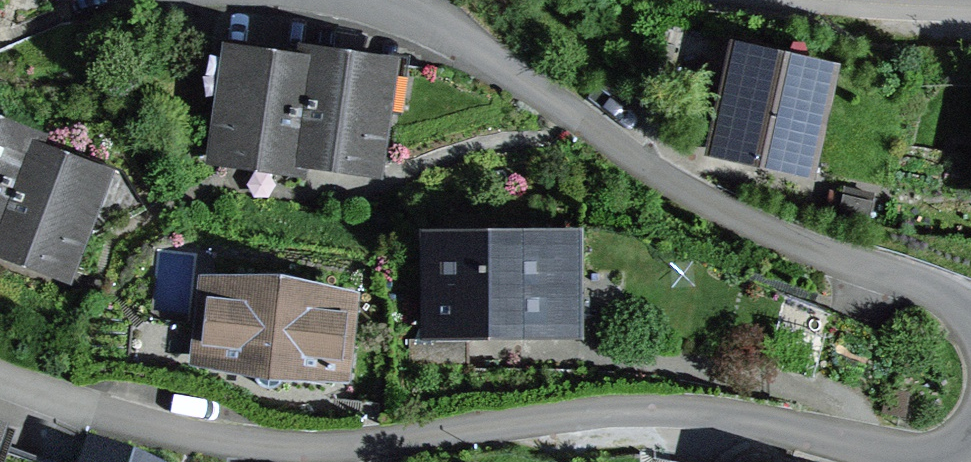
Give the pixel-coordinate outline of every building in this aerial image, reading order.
[(740,58),(720,146),(804,165),(823,77),(740,58)] [(220,154),(294,165),(308,71),(234,60),(220,154)] [(384,71),(309,61),(294,165),(297,165),(299,155),(370,165),(384,71)] [(0,133),(0,221),(28,144),(0,133)] [(28,144),(0,221),(0,245),(62,269),(96,180),(27,154),(30,145),(28,144)] [(438,245),(438,294),(431,294),(432,301),(438,301),(438,326),(568,325),(567,244),(438,245)] [(213,284),(205,359),(257,365),(255,380),(268,389),(282,383),(283,368),(335,374),(343,299),(213,284)] [(409,339),(409,369),(468,369),(468,339),(409,339)]
